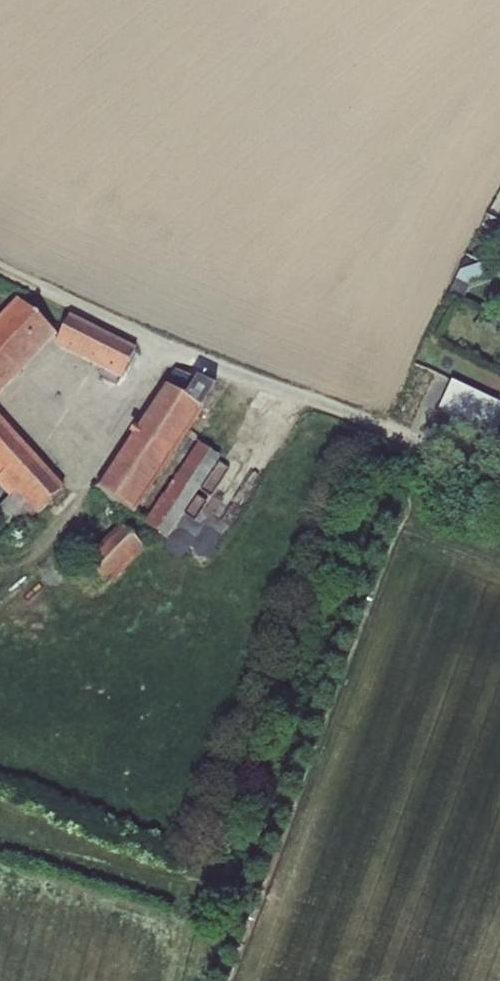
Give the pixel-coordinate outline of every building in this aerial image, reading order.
[(456,280),(448,296),(462,302),(469,287),(486,281),(479,263),(462,270),(456,280)] [(0,321),(0,393),(54,333),(19,301),(0,321)] [(69,317),(54,347),(121,380),(136,350),(71,318),(69,317)] [(175,370),(95,489),(134,516),(215,389),(175,370)] [(438,410),(494,436),(499,424),(499,405),(451,382),(438,410)] [(9,499),(0,506),(0,533),(7,542),(65,489),(0,418),(0,489),(9,499)] [(199,443),(144,525),(166,540),(221,458),(199,443)] [(181,528),(191,536),(208,516),(198,508),(181,528)] [(119,525),(82,562),(107,588),(145,551),(119,525)]
